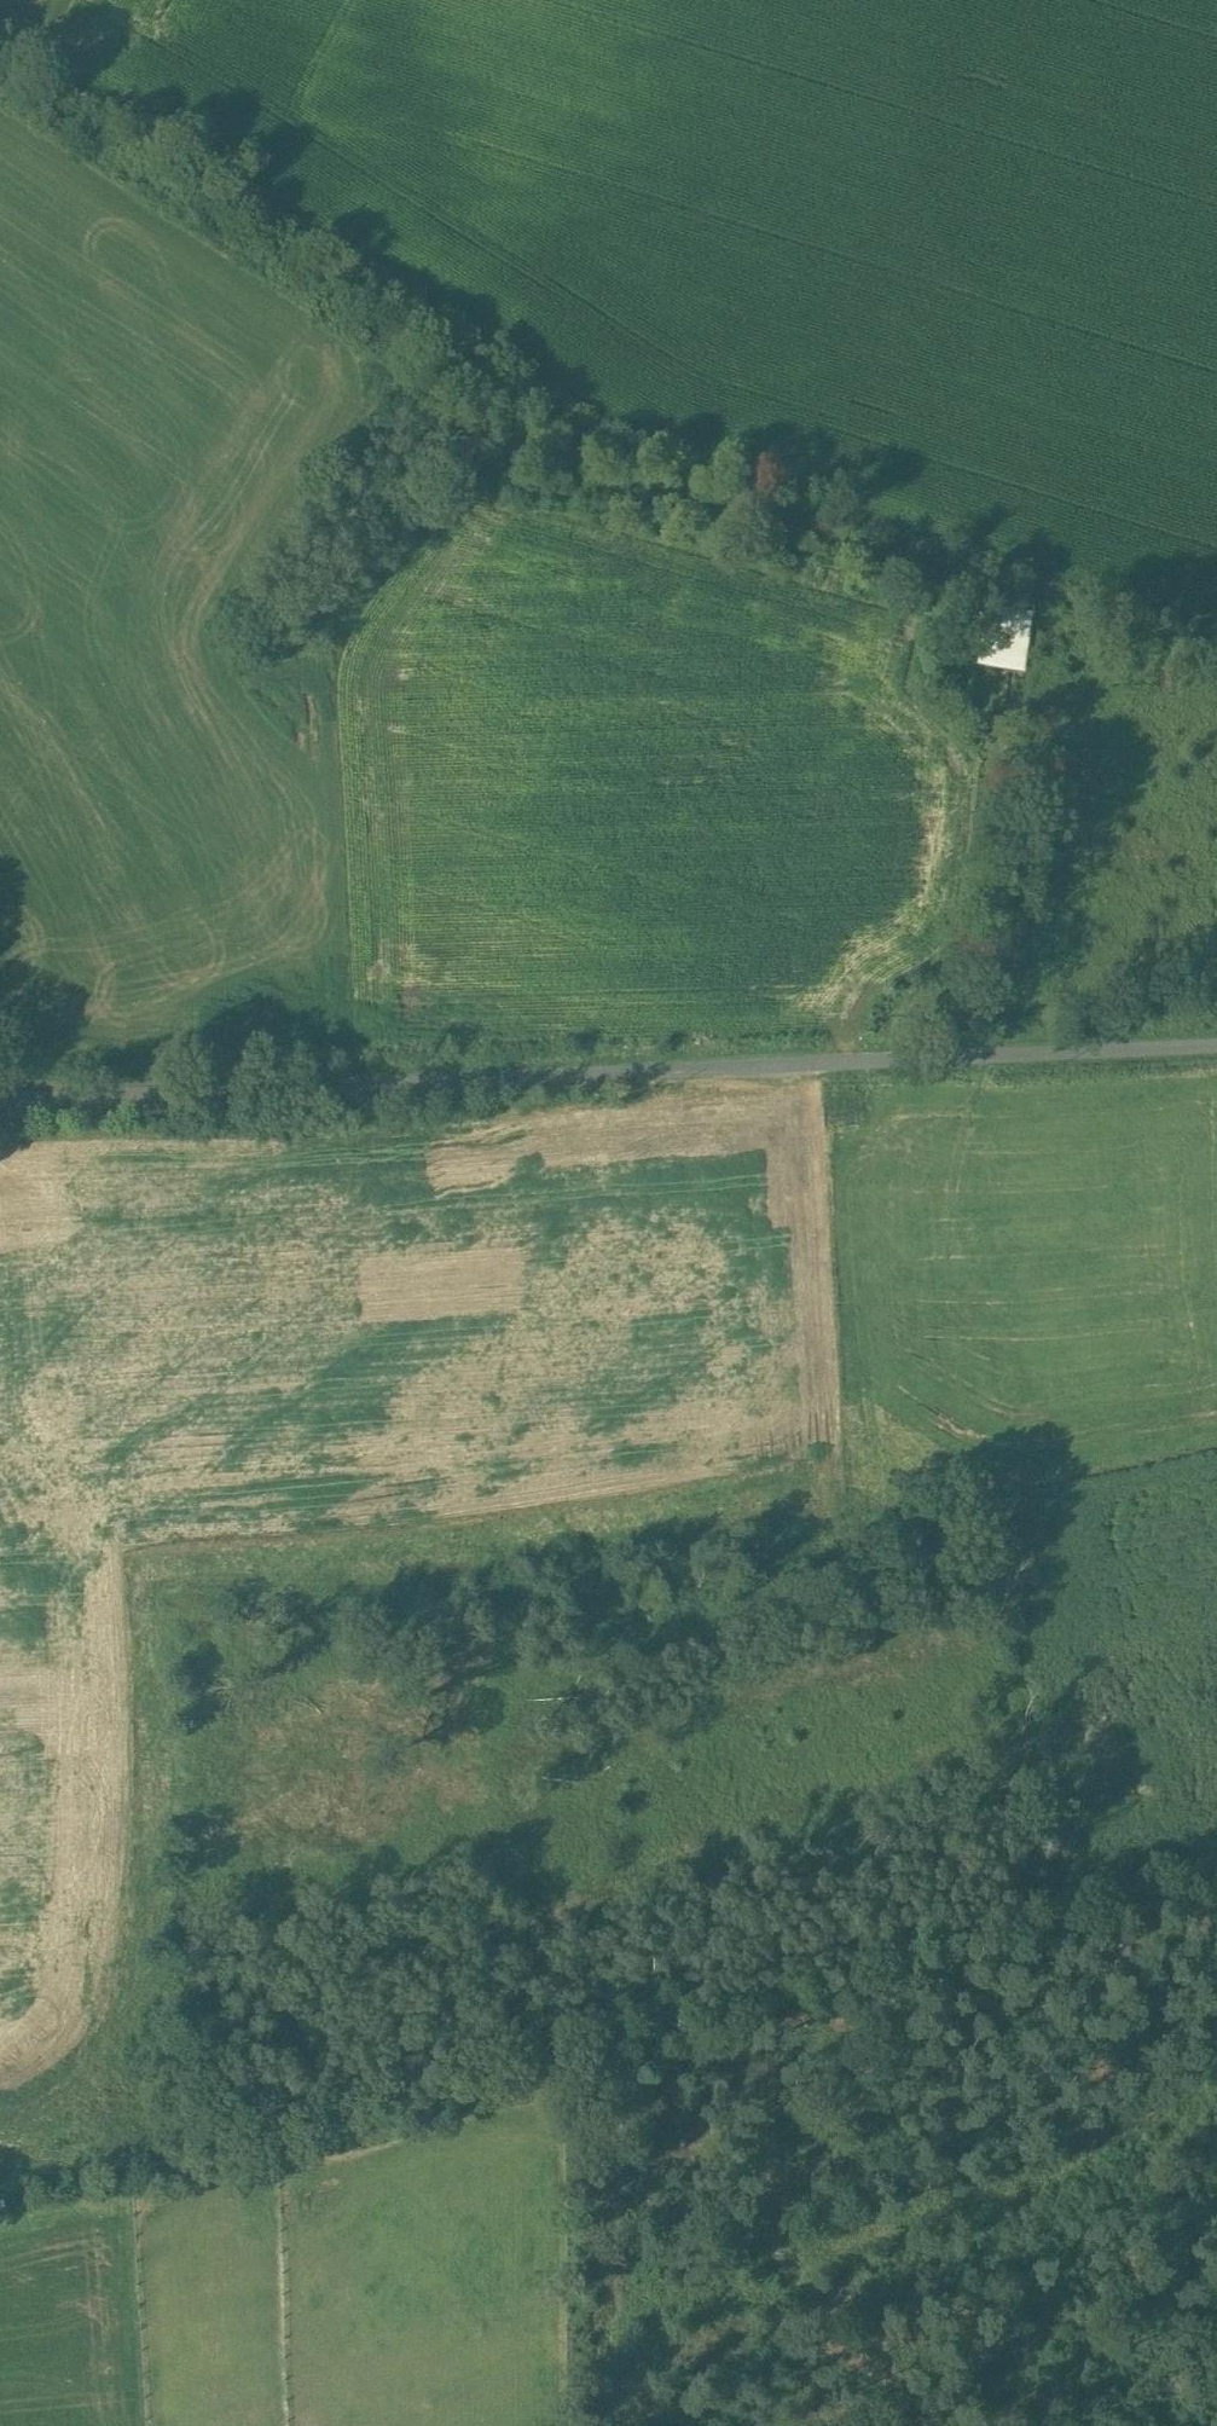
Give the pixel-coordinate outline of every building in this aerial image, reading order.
[(986,606),(977,664),(1023,671),(1032,613),(986,606)]
